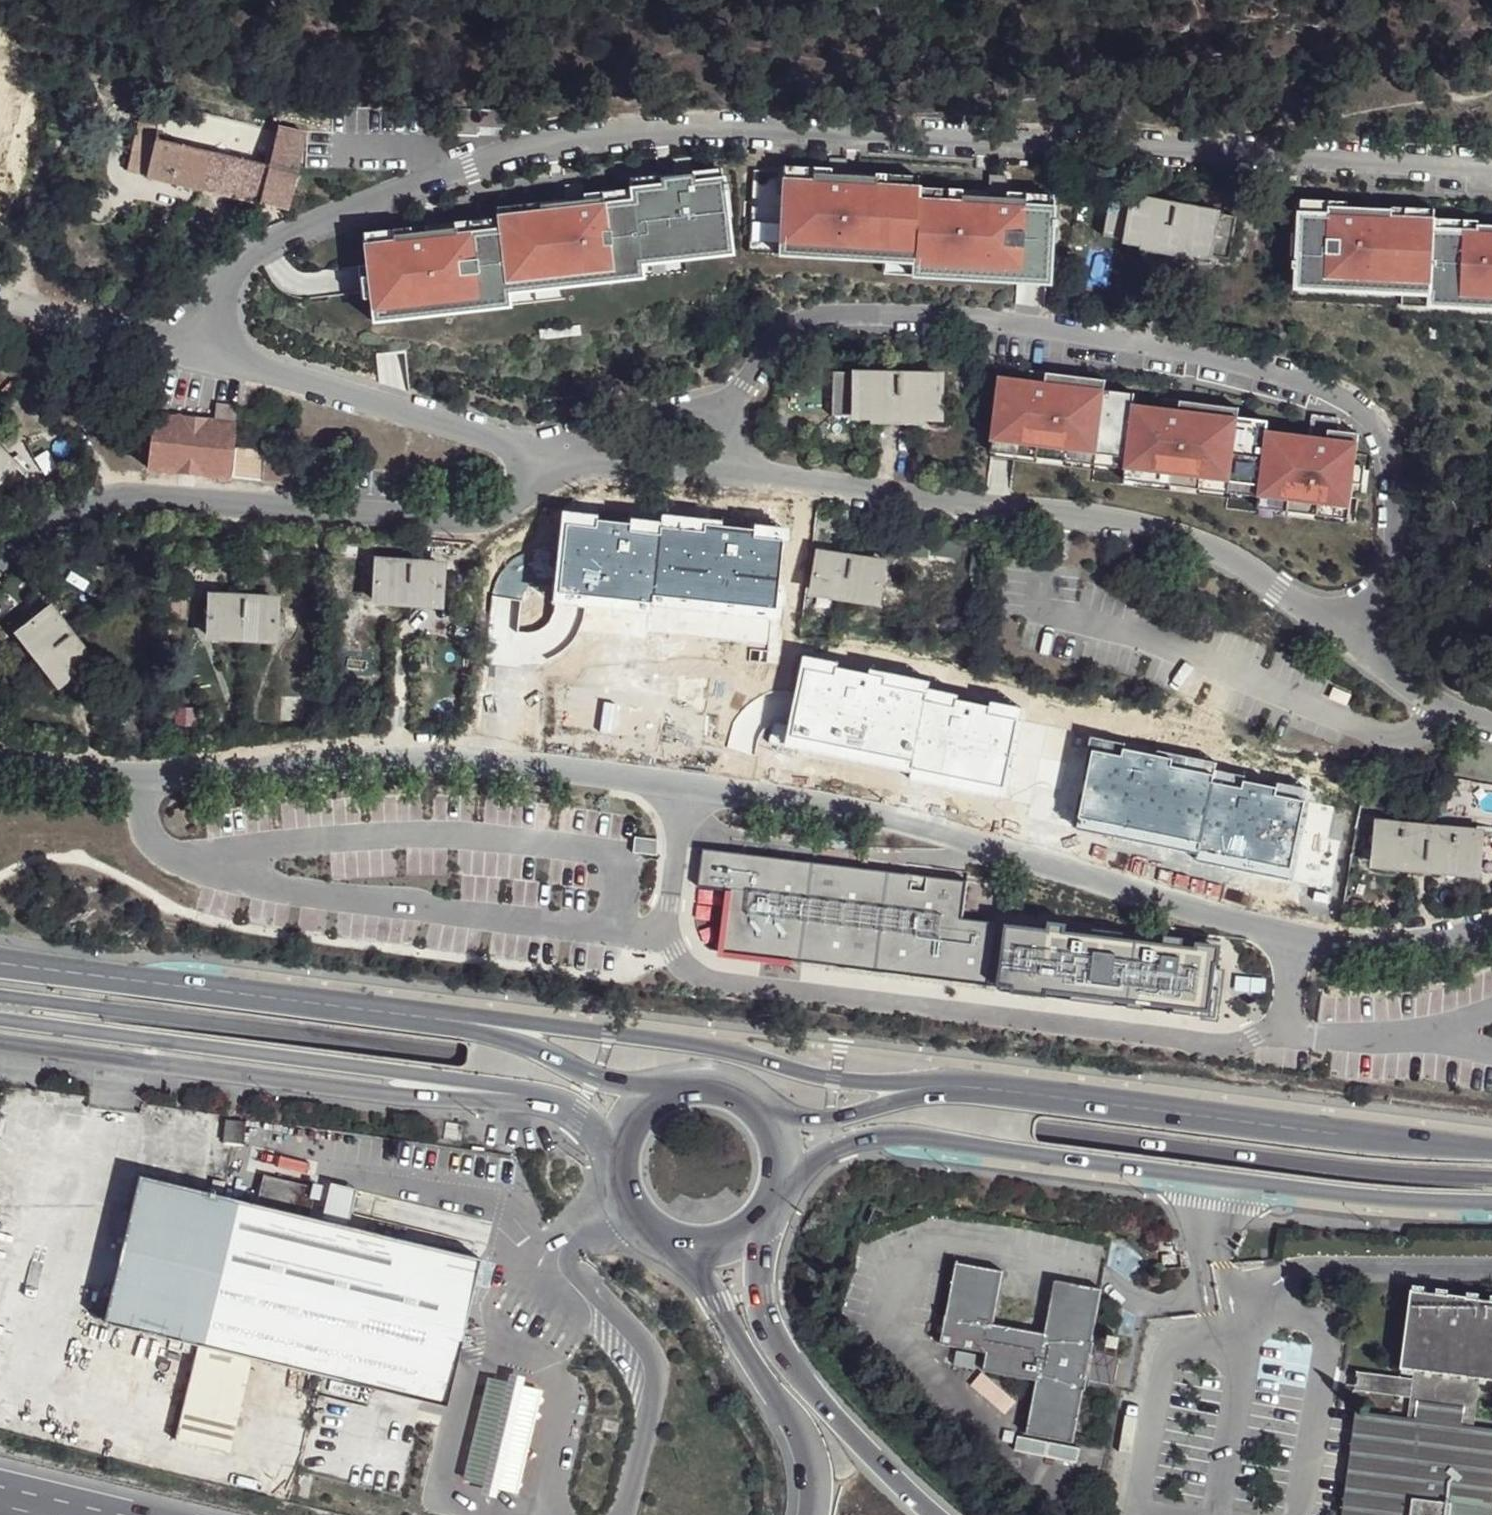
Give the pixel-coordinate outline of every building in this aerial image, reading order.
[(126,172),(145,175),(153,139),(161,102),(145,98),(126,172)] [(161,102),(153,139),(145,175),(257,201),(265,165),(273,129),(161,102)] [(304,135),(273,129),(265,165),(257,201),(288,207),(304,135)] [(1046,285),(1050,235),(1054,235),(1054,227),(1050,227),(1051,217),(1022,214),(1023,206),(1006,205),(1007,183),(990,181),(988,204),(960,201),(959,208),(917,205),(918,192),(875,189),(876,180),(847,178),(848,160),(832,159),(830,177),(830,182),(813,181),(812,189),(784,187),(779,251),(840,255),(839,264),(868,266),(869,258),(913,261),(912,272),(911,276),(955,279),(954,286),(998,290),(999,281),(1046,285)] [(830,182),(830,177),(785,173),(784,187),(812,189),(813,181),(830,182)] [(730,257),(726,210),(730,210),(729,202),(725,203),(725,198),(696,200),(694,175),(677,177),(679,193),(662,194),(662,197),(632,199),(633,212),(604,214),(604,207),(586,209),(586,203),(585,193),(568,194),(569,210),(540,213),(541,221),(498,224),(499,237),(456,240),(456,234),(392,239),(393,247),(365,249),(370,314),(417,310),(418,318),(462,314),(462,307),(505,304),(505,300),(506,300),(505,289),(547,285),(548,294),(593,290),(592,283),(640,279),(639,275),(640,275),(640,273),(669,270),(669,262),(730,257)] [(917,192),(918,181),(875,177),(875,180),(876,180),(875,189),(917,192)] [(663,194),(662,186),(632,189),(632,199),(633,199),(662,197),(662,194),(663,194)] [(725,198),(724,187),(696,189),(696,200),(725,198)] [(1109,191),(1101,233),(1124,237),(1131,195),(1109,191)] [(960,201),(961,196),(918,192),(917,205),(959,208),(960,201)] [(1131,195),(1124,237),(1139,241),(1190,250),(1205,253),(1209,236),(1212,224),(1214,211),(1131,195)] [(1294,233),(1301,233),(1302,214),(1332,215),(1332,206),(1349,207),(1349,201),(1296,198),(1294,233)] [(633,212),(632,199),(586,203),(586,209),(604,207),(604,214),(633,212)] [(1051,217),(1052,203),(1006,199),(1006,205),(1023,206),(1022,214),(1051,217)] [(1302,214),(1301,233),(1299,276),(1465,283),(1465,297),(1491,298),(1491,227),(1478,226),(1478,233),(1430,231),(1431,220),(1393,218),(1393,209),(1349,207),(1332,206),(1332,215),(1302,214)] [(1393,209),(1393,218),(1431,220),(1430,231),(1478,233),(1478,226),(1478,221),(1434,219),(1435,209),(1393,207),(1393,209)] [(541,221),(540,213),(541,213),(541,210),(498,214),(499,224),(541,221)] [(499,237),(498,224),(454,228),(456,234),(456,240),(499,237)] [(411,237),(410,232),(364,235),(365,249),(393,247),(392,239),(411,237)] [(1189,252),(1190,250),(1139,241),(1139,244),(1139,248),(1188,258),(1189,252)] [(839,264),(840,255),(779,251),(778,262),(839,266),(839,264)] [(730,268),(730,257),(669,262),(669,270),(668,270),(669,273),(730,268)] [(912,272),(913,261),(869,258),(868,266),(868,269),(912,272)] [(369,302),(366,268),(358,269),(361,302),(369,302)] [(954,286),(955,279),(911,276),(911,285),(954,289),(954,286)] [(1465,297),(1465,283),(1299,276),(1298,287),(1433,293),(1432,306),(1491,309),(1491,298),(1465,297)] [(640,289),(640,279),(592,283),(593,292),(640,289)] [(1045,296),(1046,285),(999,281),(998,290),(998,292),(1045,296)] [(548,296),(547,285),(505,289),(506,300),(548,296)] [(506,313),(505,304),(462,307),(462,317),(506,313)] [(418,320),(417,310),(370,314),(371,324),(418,320)] [(1352,481),(1358,431),(1336,428),(1338,417),(1312,414),(1310,436),(1309,444),(1294,442),(1295,435),(1266,431),(1267,420),(1237,416),(1208,412),(1209,402),(1192,400),(1191,408),(1179,406),(1180,399),(1163,397),(1162,406),(1132,403),(1134,391),(1075,384),(1076,374),(1059,372),(1058,379),(1046,378),(1047,370),(1030,368),(1029,378),(999,375),(991,438),(1036,444),(1035,455),(1065,459),(1067,448),(1125,455),(1123,466),(1170,472),(1168,484),(1199,487),(1200,476),(1258,483),(1257,495),(1287,498),(1286,510),(1317,514),(1318,502),(1349,506),(1352,481)] [(1058,379),(1059,372),(1052,371),(1047,370),(1046,378),(1058,379)] [(1104,388),(1105,378),(1076,374),(1075,384),(1104,388)] [(831,417),(853,418),(854,380),(831,379),(831,417)] [(854,380),(853,418),(870,418),(920,419),(936,420),(937,402),(937,390),(937,382),(854,380)] [(221,395),(216,422),(234,424),(238,398),(221,395)] [(1191,408),(1192,400),(1186,399),(1180,399),(1179,406),(1191,408)] [(157,402),(156,415),(173,416),(175,405),(157,402)] [(1237,416),(1238,406),(1209,402),(1208,412),(1237,416)] [(147,469),(226,479),(234,424),(216,422),(173,416),(156,415),(154,414),(147,469)] [(919,424),(920,419),(870,418),(870,421),(869,426),(919,428),(919,424)] [(1309,444),(1310,436),(1303,436),(1295,435),(1294,442),(1309,444)] [(1035,455),(1036,444),(991,438),(989,450),(1035,455)] [(1123,466),(1125,455),(1067,448),(1065,459),(1123,466)] [(235,450),(232,478),(263,482),(267,454),(235,450)] [(9,463),(0,453),(0,473),(9,463)] [(267,454),(263,482),(296,486),(296,481),(299,457),(267,454)] [(1362,483),(1364,469),(1364,466),(1354,464),(1352,481),(1362,483)] [(1168,484),(1170,472),(1124,467),(1123,478),(1168,484)] [(1257,495),(1258,483),(1200,476),(1199,487),(1257,495)] [(1286,510),(1287,498),(1258,495),(1256,506),(1286,510)] [(1347,518),(1349,506),(1318,502),(1317,514),(1347,518)] [(595,528),(567,525),(558,592),(653,602),(654,595),(776,607),(782,541),(754,538),(753,530),(706,525),(705,533),(661,528),(660,535),(630,532),(630,524),(596,521),(595,528)] [(809,597),(879,607),(886,561),(815,552),(809,597)] [(368,603),(434,607),(436,589),(436,578),(437,568),(370,565),(370,575),(370,585),(368,603)] [(201,637),(269,641),(270,623),(271,614),(271,603),(205,599),(204,611),(203,620),(201,637)] [(19,636),(60,687),(73,676),(81,670),(90,663),(49,612),(39,619),(33,624),(19,636)] [(755,701),(755,653),(682,652),(681,700),(755,701)] [(838,663),(802,657),(783,746),(911,769),(910,778),(1006,797),(1021,720),(1016,719),(1018,707),(989,702),(988,706),(957,699),(958,695),(927,689),(928,682),(870,669),(869,674),(837,668),(838,663)] [(1124,745),(1090,738),(1088,749),(1093,751),(1076,828),(1197,854),(1196,859),(1292,879),(1309,790),(1278,783),(1276,788),(1243,782),(1244,776),(1214,770),(1216,762),(1158,750),(1156,756),(1123,749),(1124,745)] [(1381,827),(1378,849),(1373,848),(1371,869),(1475,879),(1478,858),(1471,858),(1474,838),(1381,827)] [(705,848),(700,885),(732,889),(725,949),(986,982),(994,922),(962,918),(966,881),(705,848)] [(1048,928),(1006,923),(998,984),(1174,1006),(1173,1013),(1214,1018),(1218,989),(1212,988),(1217,951),(1184,947),(1185,937),(1162,934),(1161,942),(1065,930),(1066,923),(1048,921),(1048,928)] [(245,1121),(226,1119),(224,1139),(242,1141),(245,1121)] [(211,1187),(141,1170),(133,1207),(126,1235),(106,1317),(201,1340),(178,1438),(229,1451),(253,1353),(446,1399),(481,1251),(305,1209),(312,1181),(263,1169),(256,1197),(226,1190),(229,1178),(214,1175),(211,1187)] [(115,1232),(126,1235),(133,1207),(122,1204),(115,1232)] [(1107,1354),(1087,1350),(1100,1290),(1053,1280),(1042,1333),(991,1322),(1003,1269),(957,1259),(939,1342),(983,1352),(979,1370),(1032,1381),(1021,1434),(1067,1444),(1081,1377),(1101,1381),(1107,1354)] [(1410,1295),(1399,1375),(1414,1378),(1414,1386),(1412,1404),(1409,1430),(1359,1424),(1347,1514),(1481,1514),(1482,1507),(1491,1508),(1491,1447),(1490,1447),(1491,1441),(1462,1437),(1469,1386),(1491,1389),(1491,1306),(1410,1295)] [(965,1352),(947,1347),(943,1361),(962,1366),(965,1352)] [(544,1392),(488,1378),(463,1478),(518,1490),(544,1392)] [(1412,1404),(1414,1386),(1360,1378),(1356,1396),(1412,1404)]
